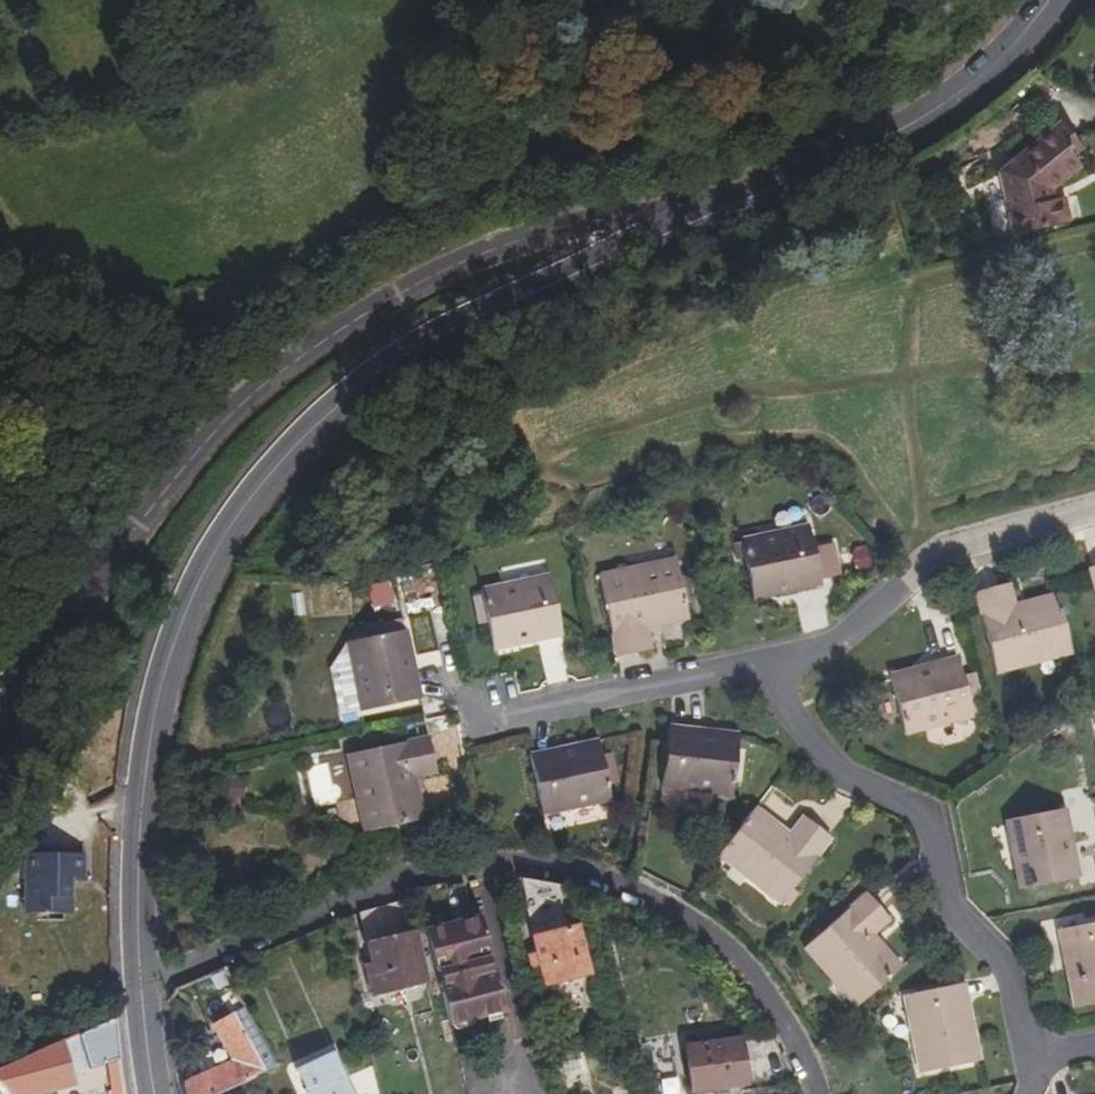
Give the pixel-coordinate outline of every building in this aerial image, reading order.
[(1081,166),(1074,156),(1067,148),(1076,141),(1062,123),(1000,172),(1016,235),(1069,223),(1063,199),(1053,202),(1051,191),(1081,166)] [(1076,141),(1067,148),(1074,156),(1082,150),(1076,141)] [(809,526),(742,541),(754,596),(792,588),(793,592),(822,585),(809,526)] [(644,567),(646,576),(678,569),(676,559),(644,567)] [(690,619),(678,569),(646,576),(644,567),(601,576),(618,657),(651,650),(646,629),(690,619)] [(487,620),(492,644),(534,635),(535,641),(563,636),(550,577),(481,591),(483,599),(475,601),(479,622),(487,620)] [(386,580),(364,588),(372,611),(394,603),(386,580)] [(997,674),(1039,662),(1037,653),(1070,644),(1056,595),(1015,606),(1009,584),(977,594),(997,674)] [(348,643),(362,712),(420,700),(414,671),(411,671),(403,631),(348,643)] [(535,641),(534,635),(492,644),(493,650),(535,641)] [(1070,644),(1037,653),(1039,662),(1072,653),(1070,644)] [(957,658),(930,665),(931,668),(891,678),(906,736),(972,717),(957,658)] [(672,727),(664,787),(732,796),(740,739),(699,734),(699,730),(672,727)] [(348,755),(357,798),(367,796),(375,829),(422,820),(414,777),(435,772),(428,737),(348,755)] [(530,756),(543,815),(611,800),(600,745),(559,753),(558,750),(530,756)] [(375,829),(367,796),(357,798),(365,831),(375,829)] [(750,870),(744,877),(780,905),(831,838),(804,818),(791,835),(757,808),(724,851),(750,870)] [(1007,821),(1020,890),(1075,879),(1067,837),(1071,837),(1065,810),(1007,821)] [(719,857),(744,877),(750,870),(724,851),(719,857)] [(84,855),(27,853),(27,914),(71,914),(71,878),(84,878),(84,855)] [(534,932),(576,922),(567,887),(521,880),(534,932)] [(448,916),(469,915),(465,881),(444,884),(448,916)] [(868,894),(804,949),(832,981),(838,976),(864,1004),(903,969),(874,936),(890,921),(868,894)] [(407,902),(360,913),(373,965),(367,967),(373,993),(427,982),(407,902)] [(441,983),(452,1025),(508,1011),(497,971),(494,970),(491,959),(493,956),(483,916),(427,930),(437,970),(441,969),(444,983),(441,983)] [(1059,931),(1074,1008),(1094,1004),(1094,923),(1059,931)] [(579,928),(536,938),(539,955),(531,956),(534,971),(543,969),(547,983),(590,974),(579,928)] [(864,1004),(838,976),(832,981),(858,1010),(864,1004)] [(957,986),(966,1030),(973,1028),(964,985),(957,986)] [(980,1061),(973,1028),(966,1030),(957,986),(905,997),(920,1073),(980,1061)] [(280,1067),(248,1009),(216,1026),(234,1062),(184,1084),(186,1093),(219,1093),(280,1067)] [(0,1070),(0,1087),(6,1093),(39,1093),(74,1084),(72,1077),(111,1063),(116,1093),(126,1093),(116,1020),(0,1070)] [(687,1046),(693,1091),(746,1083),(741,1040),(687,1046)] [(299,1069),(310,1093),(350,1093),(332,1054),(299,1069)]
